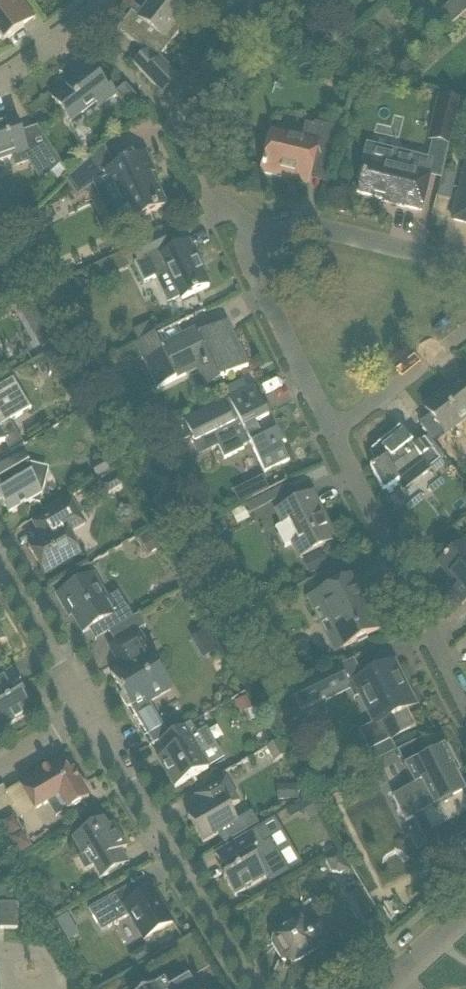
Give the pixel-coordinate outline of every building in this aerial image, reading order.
[(1,38),(4,43),(24,28),(15,17),(27,8),(21,0),(0,0),(0,39),(1,38)] [(165,65),(159,58),(182,30),(177,26),(188,12),(173,0),(151,0),(138,17),(132,13),(118,30),(145,52),(133,64),(163,95),(179,79),(165,65)] [(440,11),(451,24),(465,12),(465,0),(453,0),(440,11)] [(200,1),(191,13),(201,20),(209,8),(200,1)] [(428,46),(419,36),(410,43),(419,54),(428,46)] [(99,107),(100,106),(116,94),(106,81),(103,83),(87,62),(73,72),(78,79),(52,99),(70,123),(96,103),(99,107)] [(346,65),(332,62),(330,72),(343,76),(346,65)] [(406,72),(416,82),(426,73),(415,63),(406,72)] [(127,104),(136,97),(126,84),(117,92),(127,104)] [(441,96),(429,142),(433,143),(449,147),(461,101),(441,96)] [(29,153),(28,153),(22,134),(21,133),(15,115),(1,120),(2,123),(0,124),(0,161),(11,157),(15,167),(38,158),(48,174),(52,171),(62,165),(46,142),(34,150),(29,152),(29,153)] [(315,123),(310,143),(271,134),(261,173),(308,184),(313,165),(332,170),(338,146),(341,130),(315,123)] [(432,161),(429,174),(441,176),(449,147),(433,143),(429,160),(432,161)] [(363,175),(359,195),(390,202),(389,205),(420,212),(425,193),(428,177),(429,174),(432,161),(429,160),(367,145),(363,161),(366,162),(363,175)] [(131,224),(147,216),(165,207),(149,175),(154,173),(145,155),(107,174),(131,224)] [(452,220),(465,224),(465,164),(457,201),(452,220)] [(67,182),(68,184),(77,197),(98,183),(85,165),(67,182)] [(456,173),(445,170),(439,197),(449,200),(456,173)] [(182,300),(191,296),(209,287),(188,244),(171,252),(162,234),(132,249),(138,262),(135,264),(144,284),(158,277),(169,301),(180,296),(182,300)] [(36,316),(29,305),(20,311),(26,322),(36,316)] [(149,323),(133,331),(139,343),(155,335),(149,323)] [(213,384),(230,376),(248,367),(226,323),(208,332),(190,340),(187,334),(160,347),(155,335),(139,343),(136,344),(158,389),(204,366),(213,384)] [(58,349),(43,357),(48,366),(63,357),(58,349)] [(434,420),(445,434),(445,435),(465,419),(465,380),(462,375),(449,386),(451,388),(425,408),(434,420)] [(0,387),(0,445),(5,442),(11,452),(24,444),(11,422),(32,409),(14,379),(0,387)] [(235,395),(247,389),(243,379),(223,389),(228,398),(235,395)] [(266,473),(272,470),(289,461),(282,445),(286,443),(272,416),(268,418),(252,386),(247,389),(235,395),(228,398),(185,420),(192,436),(190,437),(199,457),(219,447),(225,460),(252,446),(266,473)] [(70,394),(79,409),(90,402),(81,388),(70,394)] [(445,434),(434,420),(422,429),(429,437),(433,443),(445,434)] [(378,465),(370,469),(383,494),(397,487),(399,490),(427,469),(429,471),(441,461),(445,459),(444,457),(433,443),(429,437),(415,448),(403,433),(387,445),(384,441),(371,451),(378,465)] [(6,462),(0,465),(0,486),(5,493),(0,496),(0,500),(9,516),(27,505),(30,503),(39,505),(46,480),(36,478),(38,468),(29,466),(21,452),(6,462)] [(107,456),(90,466),(97,478),(114,468),(107,456)] [(116,474),(102,482),(108,494),(123,486),(116,474)] [(300,558),(317,550),(335,541),(312,495),(277,512),(284,524),(276,528),(285,547),(293,544),(293,545),(300,558)] [(45,576),(63,566),(80,556),(68,535),(85,525),(72,503),(34,525),(43,540),(29,548),(45,576)] [(124,507),(122,511),(125,515),(129,515),(132,512),(132,508),(128,505),(124,507)] [(152,533),(140,540),(148,555),(161,548),(152,533)] [(454,552),(438,564),(457,588),(452,592),(463,605),(465,602),(465,544),(465,543),(454,552)] [(321,553),(303,562),(309,574),(327,565),(321,553)] [(83,634),(100,624),(113,616),(105,602),(108,600),(93,575),(57,596),(64,608),(67,607),(83,634)] [(352,577),(334,586),(309,598),(322,625),(330,621),(344,648),(379,631),(352,577)] [(153,746),(160,742),(169,736),(149,703),(171,690),(145,647),(149,646),(140,631),(110,649),(121,668),(111,674),(153,746)] [(395,663),(377,672),(353,684),(359,697),(358,698),(373,728),(380,724),(389,741),(391,740),(415,728),(407,710),(416,706),(395,663)] [(338,669),(289,692),(299,712),(348,688),(338,669)] [(21,684),(13,671),(0,678),(0,732),(33,712),(17,686),(21,684)] [(241,715),(255,710),(250,696),(236,702),(241,715)] [(175,789),(192,779),(226,759),(208,728),(197,735),(191,723),(183,728),(169,736),(160,742),(167,754),(158,759),(175,789)] [(397,751),(391,740),(389,741),(369,751),(375,762),(397,751)] [(407,767),(427,757),(420,741),(397,752),(405,768),(407,767)] [(277,742),(266,748),(274,762),(285,756),(277,742)] [(461,792),(461,793),(449,770),(455,767),(445,748),(427,757),(407,767),(416,785),(394,796),(407,821),(414,818),(424,813),(433,831),(465,815),(465,802),(461,792)] [(20,785),(35,811),(59,797),(68,811),(72,809),(89,799),(73,772),(69,775),(61,761),(20,785)] [(208,806),(188,818),(203,844),(218,835),(224,846),(259,825),(252,813),(237,822),(229,810),(239,804),(225,780),(212,787),(195,797),(196,799),(202,795),(208,806)] [(299,786),(277,787),(278,800),(299,800),(299,786)] [(301,814),(305,811),(310,820),(320,814),(310,797),(296,805),(301,814)] [(18,856),(32,847),(13,815),(0,822),(0,825),(18,856)] [(101,880),(111,874),(128,863),(121,851),(127,848),(113,825),(108,828),(104,821),(73,839),(83,856),(88,853),(95,865),(93,866),(101,880)] [(232,846),(215,856),(227,876),(223,878),(235,897),(252,887),(265,879),(269,885),(289,874),(285,867),(274,849),(270,842),(264,846),(256,832),(249,836),(232,846)] [(334,873),(337,873),(340,875),(345,872),(346,875),(353,871),(339,848),(326,856),(328,860),(327,860),(334,873)] [(105,900),(88,910),(101,932),(118,922),(129,916),(143,941),(156,934),(173,924),(173,923),(171,924),(152,891),(153,890),(153,889),(134,900),(127,888),(110,898),(105,900)] [(5,930),(18,930),(18,905),(0,904),(0,930),(5,930)] [(70,915),(59,921),(65,933),(72,929),(74,921),(70,915)] [(335,938),(325,921),(322,922),(320,918),(304,928),(300,919),(274,934),(272,944),(282,962),(293,965),(319,949),(318,948),(335,938)] [(145,948),(130,957),(136,966),(151,957),(145,948)] [(148,988),(196,988),(189,976),(169,988),(164,980),(153,986),(148,988)]
